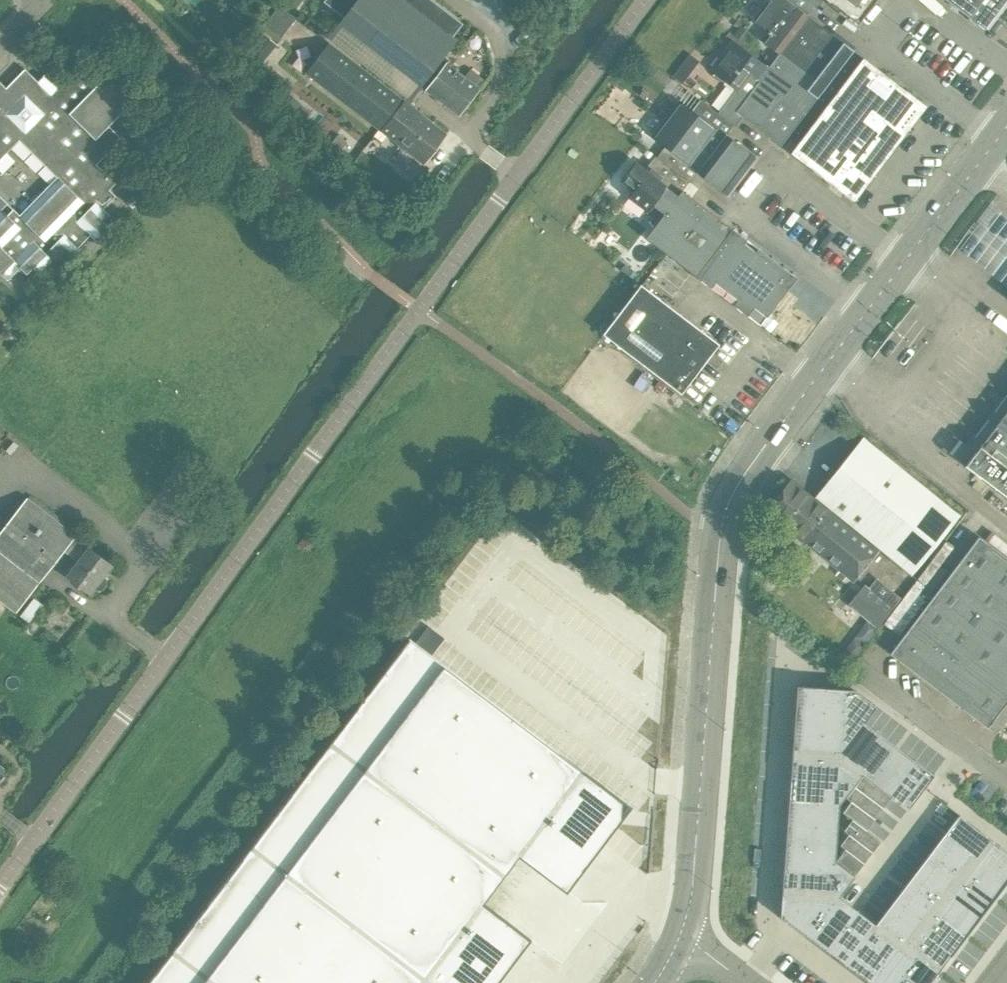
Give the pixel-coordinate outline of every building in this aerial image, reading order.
[(480,90),(448,65),(451,61),(440,53),(462,24),(432,0),(325,0),(323,3),(430,84),(425,91),(461,117),(480,90)] [(802,12),(810,2),(807,0),(770,0),(755,21),(768,31),(767,33),(769,35),(764,43),(778,54),(771,64),(816,99),(853,51),(843,43),(802,12)] [(858,24),(876,0),(826,0),(858,24)] [(984,29),(1006,0),(945,0),(984,29)] [(281,39),(296,18),(279,5),(263,25),(281,39)] [(743,43),(750,33),(740,26),(733,36),(743,43)] [(816,99),(771,64),(768,67),(766,65),(765,66),(732,41),(710,70),(736,90),(718,114),(735,126),(742,117),(755,127),(780,146),(816,99)] [(403,101),(328,44),(306,73),(381,130),(380,130),(397,143),(398,147),(403,151),(406,150),(423,163),(446,134),(403,101)] [(853,201),(926,106),(862,57),(853,51),(816,99),(780,146),(853,201)] [(134,101),(107,74),(95,87),(75,68),(50,94),(24,69),(5,89),(11,95),(0,107),(0,160),(19,140),(57,178),(19,215),(13,209),(6,215),(0,209),(0,210),(0,273),(8,281),(20,268),(26,274),(33,268),(39,274),(52,261),(58,267),(64,261),(71,267),(84,254),(78,247),(90,235),(96,242),(109,228),(103,222),(109,215),(103,209),(116,196),(109,190),(122,177),(108,164),(102,170),(96,164),(121,139),(108,126),(134,101)] [(711,153),(725,134),(732,125),(734,127),(735,126),(718,114),(700,100),(691,112),(678,102),(665,119),(711,153)] [(696,173),(711,153),(665,119),(652,136),(665,146),(656,158),(689,182),(696,173)] [(727,196),(756,158),(725,134),(711,153),(696,173),(727,196)] [(732,229),(690,198),(688,201),(683,197),(685,194),(682,191),(689,182),(656,158),(654,156),(644,170),(635,163),(620,182),(633,191),(628,197),(647,212),(652,206),(664,213),(646,238),(696,276),(732,229)] [(779,300),(795,278),(732,229),(696,276),(760,325),(775,304),(779,300)] [(718,344),(696,327),(640,285),(603,334),(681,393),(718,344)] [(967,446),(958,439),(948,452),(1006,497),(1006,393),(967,446)] [(955,512),(866,440),(867,440),(863,437),(814,499),(790,480),(765,510),(853,581),(877,551),(877,550),(878,549),(907,572),(910,575),(959,514),(955,511),(955,512)] [(111,565),(88,548),(87,549),(73,538),(75,536),(27,498),(0,532),(0,599),(16,612),(64,551),(78,561),(67,576),(90,593),(93,589),(98,591),(103,589),(106,585),(106,580),(103,576),(111,565)] [(1006,701),(1006,558),(978,536),(889,653),(987,727),(1006,701)] [(892,608),(863,585),(848,604),(877,627),(892,608)] [(409,638),(330,742),(504,874),(519,855),(566,891),(621,818),(623,801),(604,787),(604,786),(409,638)] [(797,685),(795,709),(847,713),(848,689),(797,685)] [(844,758),(844,759),(854,767),(880,734),(864,722),(875,706),(854,690),(848,689),(847,713),(845,736),(844,758)] [(795,709),(794,732),(845,736),(847,713),(795,709)] [(794,732),(792,755),(844,758),(845,736),(794,732)] [(880,734),(854,767),(862,773),(873,781),(898,748),(880,734)] [(251,846),(432,982),(496,982),(529,939),(530,938),(483,902),(504,874),(330,742),(251,846)] [(898,748),(873,781),(891,795),(916,761),(898,748)] [(792,755),(790,778),(855,783),(862,773),(854,767),(844,759),(844,758),(792,755)] [(916,761),(891,795),(908,808),(933,774),(916,761)] [(863,775),(854,787),(883,809),(891,797),(863,775)] [(790,778),(789,801),(839,804),(855,783),(790,778)] [(854,787),(846,797),(851,801),(874,819),(883,809),(854,787)] [(789,801),(787,824),(837,827),(839,804),(789,801)] [(851,801),(842,812),(852,819),(866,830),(874,819),(851,801)] [(958,814),(944,832),(976,856),(990,838),(958,814)] [(852,819),(843,830),(848,834),(872,852),(880,841),(866,830),(852,819)] [(787,824),(785,847),(836,850),(837,827),(787,824)] [(944,832),(931,851),(962,875),(976,856),(944,832)] [(848,834),(840,845),(845,848),(864,863),(872,852),(848,834)] [(976,856),(1006,880),(1006,851),(990,838),(976,856)] [(173,950),(216,982),(432,982),(251,846),(173,950)] [(785,847),(784,870),(827,873),(836,861),(835,861),(836,850),(785,847)] [(844,849),(836,860),(855,874),(863,863),(844,849)] [(931,851),(917,869),(948,893),(962,875),(931,851)] [(976,856),(962,875),(993,898),(1006,880),(976,856)] [(784,870),(782,892),(839,896),(854,875),(836,861),(827,873),(784,870)] [(917,869),(903,887),(935,911),(948,893),(917,869)] [(962,875),(948,893),(979,916),(993,898),(962,875)] [(903,887),(889,905),(921,930),(935,911),(903,887)] [(782,892),(780,917),(808,938),(839,897),(839,896),(782,892)] [(948,893),(935,911),(965,935),(979,916),(948,893)] [(839,897),(808,938),(827,952),(858,910),(839,897)] [(889,906),(875,924),(898,940),(907,947),(920,929),(889,906)] [(858,910),(827,952),(845,966),(875,924),(858,910)] [(935,911),(921,930),(952,953),(965,935),(935,911)] [(875,924),(845,966),(866,982),(898,940),(875,924)] [(921,930),(908,948),(917,955),(938,971),(952,953),(921,930)] [(866,982),(868,982),(895,982),(917,955),(908,948),(907,947),(898,940),(866,982)] [(148,982),(216,982),(173,950),(148,982)] [(895,982),(929,982),(938,971),(917,955),(895,982)]
